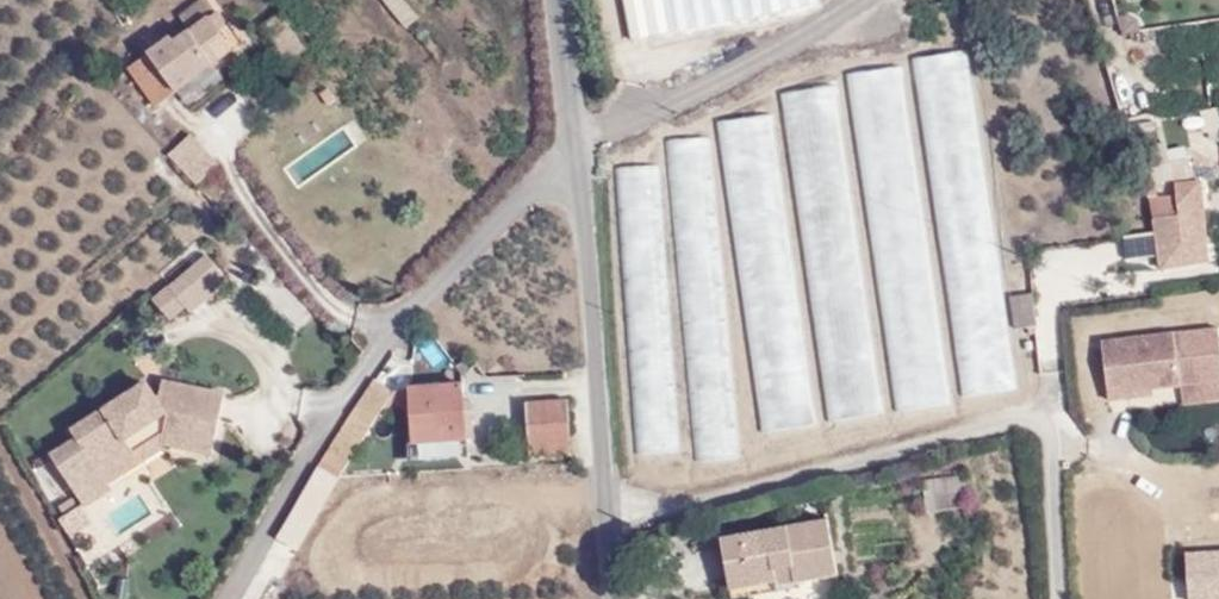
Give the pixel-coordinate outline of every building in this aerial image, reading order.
[(173,39),(130,70),(154,107),(233,51),(210,19),(220,12),(212,0),(207,0),(185,16),(195,30),(176,43),(173,39)] [(401,27),(418,16),(408,0),(384,0),(401,27)] [(640,41),(822,6),(820,0),(632,0),(640,41)] [(1015,388),(968,47),(906,55),(907,63),(849,71),(895,409),(955,401),(955,396),(1015,388)] [(883,412),(836,81),(778,89),(825,420),(883,412)] [(774,110),(718,117),(759,432),(815,425),(774,110)] [(166,153),(195,183),(220,160),(190,129),(166,153)] [(735,457),(713,135),(667,138),(690,461),(735,457)] [(679,451),(660,163),(613,166),(632,454),(679,451)] [(1196,210),(1151,217),(1155,229),(1158,248),(1201,241),(1196,210)] [(1055,275),(1158,265),(1156,236),(1052,245),(1055,275)] [(207,250),(155,293),(177,321),(230,278),(207,250)] [(1008,259),(1013,325),(1035,323),(1030,257),(1008,259)] [(1218,403),(1218,377),(1214,334),(1102,346),(1108,401),(1149,399),(1149,388),(1182,388),(1183,406),(1218,403)] [(392,392),(374,381),(351,415),(369,428),(375,418),(378,418),(392,392)] [(462,385),(408,389),(409,392),(410,416),(412,443),(435,442),(466,440),(462,385)] [(78,435),(83,444),(58,459),(88,509),(172,449),(215,460),(226,397),(164,386),(163,403),(154,392),(78,435)] [(410,416),(409,392),(392,392),(378,418),(410,416)] [(568,452),(564,400),(526,403),(531,455),(568,452)] [(369,428),(351,415),(318,464),(337,477),(369,428)] [(413,457),(435,455),(435,442),(412,443),(413,457)] [(968,507),(964,476),(923,481),(926,512),(968,507)] [(80,496),(59,503),(68,530),(89,523),(80,496)] [(730,587),(794,576),(795,581),(838,575),(829,522),(722,539),(730,587)] [(1189,598),(1218,598),(1218,547),(1186,549),(1189,598)] [(732,598),(796,589),(795,581),(794,576),(730,587),(732,598)]
